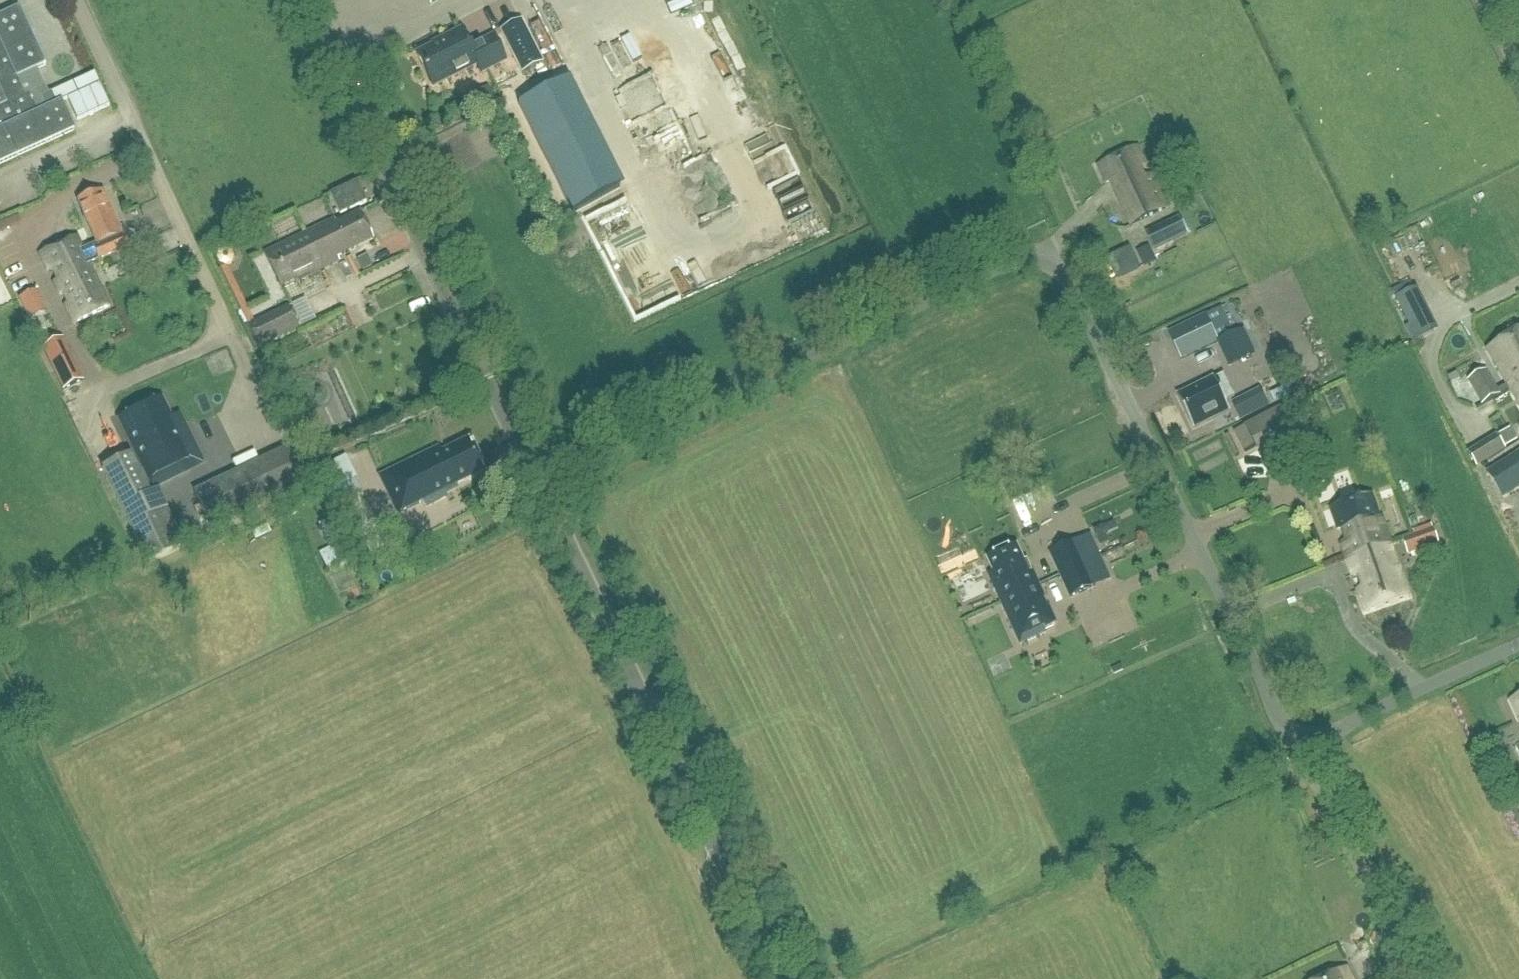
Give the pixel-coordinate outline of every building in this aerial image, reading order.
[(49,98),(46,92),(36,71),(44,67),(18,9),(0,17),(0,166),(16,158),(74,132),(61,103),(46,110),(43,101),(49,98)] [(520,76),(544,65),(541,60),(522,21),(499,33),(520,76)] [(470,54),(459,33),(440,43),(441,45),(416,58),(431,88),(476,66),(480,75),(504,63),(491,38),(478,45),(480,49),(470,54)] [(93,72),(46,92),(49,98),(43,101),(46,110),(61,103),(68,100),(78,122),(109,108),(93,72)] [(560,75),(513,98),(567,206),(613,183),(560,75)] [(1137,148),(1096,167),(1105,186),(1111,183),(1131,227),(1136,224),(1166,210),(1150,176),(1144,179),(1139,169),(1146,166),(1137,148)] [(98,261),(127,248),(102,192),(77,203),(96,245),(91,247),(82,251),(76,237),(39,256),(48,274),(54,271),(59,281),(53,284),(59,295),(64,293),(69,303),(64,306),(74,325),(109,307),(89,267),(96,263),(98,262),(98,261)] [(305,235),(322,271),(338,263),(337,259),(373,242),(359,214),(335,225),(333,221),(305,235)] [(1164,227),(1147,235),(1154,250),(1171,242),(1164,227)] [(308,277),(322,271),(305,235),(263,255),(281,291),(301,281),(299,277),(305,274),(308,277)] [(1115,274),(1135,264),(1126,242),(1105,251),(1115,274)] [(232,264),(233,258),(230,252),(224,249),(217,252),(215,259),(216,261),(218,266),(224,269),(230,266),(232,265),(232,264)] [(1139,256),(1144,267),(1156,261),(1151,251),(1139,256)] [(357,260),(362,271),(372,267),(367,256),(357,260)] [(1224,279),(1235,268),(1227,260),(1216,270),(1224,279)] [(1408,298),(1400,302),(1412,325),(1430,316),(1419,293),(1416,294),(1411,284),(1403,288),(1408,298)] [(44,313),(35,293),(20,301),(29,320),(44,313)] [(1214,347),(1242,334),(1241,331),(1238,332),(1224,302),(1219,305),(1218,303),(1201,311),(1204,317),(1167,334),(1181,363),(1214,346),(1214,347)] [(257,350),(298,330),(286,307),(247,326),(257,350)] [(1488,352),(1518,402),(1518,333),(1488,352)] [(86,393),(80,383),(84,382),(63,338),(41,349),(61,393),(63,392),(68,402),(86,393)] [(1473,379),(1477,386),(1473,388),(1483,405),(1501,395),(1487,371),(1473,379)] [(1235,399),(1224,377),(1215,381),(1215,380),(1178,398),(1194,430),(1230,412),(1226,404),(1235,399)] [(1240,422),(1269,408),(1260,391),(1231,405),(1240,422)] [(201,466),(189,441),(182,445),(171,422),(161,402),(120,422),(146,476),(149,482),(169,472),(173,480),(201,466)] [(1300,431),(1287,405),(1267,416),(1280,442),(1300,431)] [(483,472),(467,441),(440,455),(436,448),(379,477),(398,515),(420,504),(425,509),(446,499),(444,492),(483,472)] [(211,532),(304,488),(285,449),(192,493),(211,532)] [(1487,475),(1504,502),(1518,492),(1518,455),(1487,475)] [(148,497),(129,457),(101,470),(146,566),(183,548),(157,493),(148,497)] [(343,457),(318,470),(329,492),(354,480),(343,457)] [(1382,525),(1372,497),(1330,511),(1339,537),(1345,537),(1349,548),(1343,552),(1346,561),(1390,546),(1383,525),(1382,525)] [(1434,530),(1403,541),(1409,558),(1441,548),(1434,530)] [(1087,566),(1076,544),(1051,556),(1061,578),(1087,566)] [(1390,546),(1346,561),(1352,579),(1358,577),(1362,589),(1357,593),(1364,614),(1408,599),(1390,546)] [(318,570),(329,563),(320,549),(309,555),(318,570)] [(1038,588),(1032,575),(1029,576),(1029,575),(1024,565),(1017,549),(989,561),(995,574),(990,577),(1002,604),(1038,588)] [(1097,588),(1087,566),(1061,578),(1071,600),(1097,588)] [(1038,588),(1002,604),(1021,646),(1046,635),(1045,631),(1056,626),(1048,610),(1045,611),(1041,602),(1044,601),(1038,588)] [(1510,702),(1518,721),(1518,698),(1510,702)] [(1347,968),(1326,978),(1352,978),(1347,968)]
